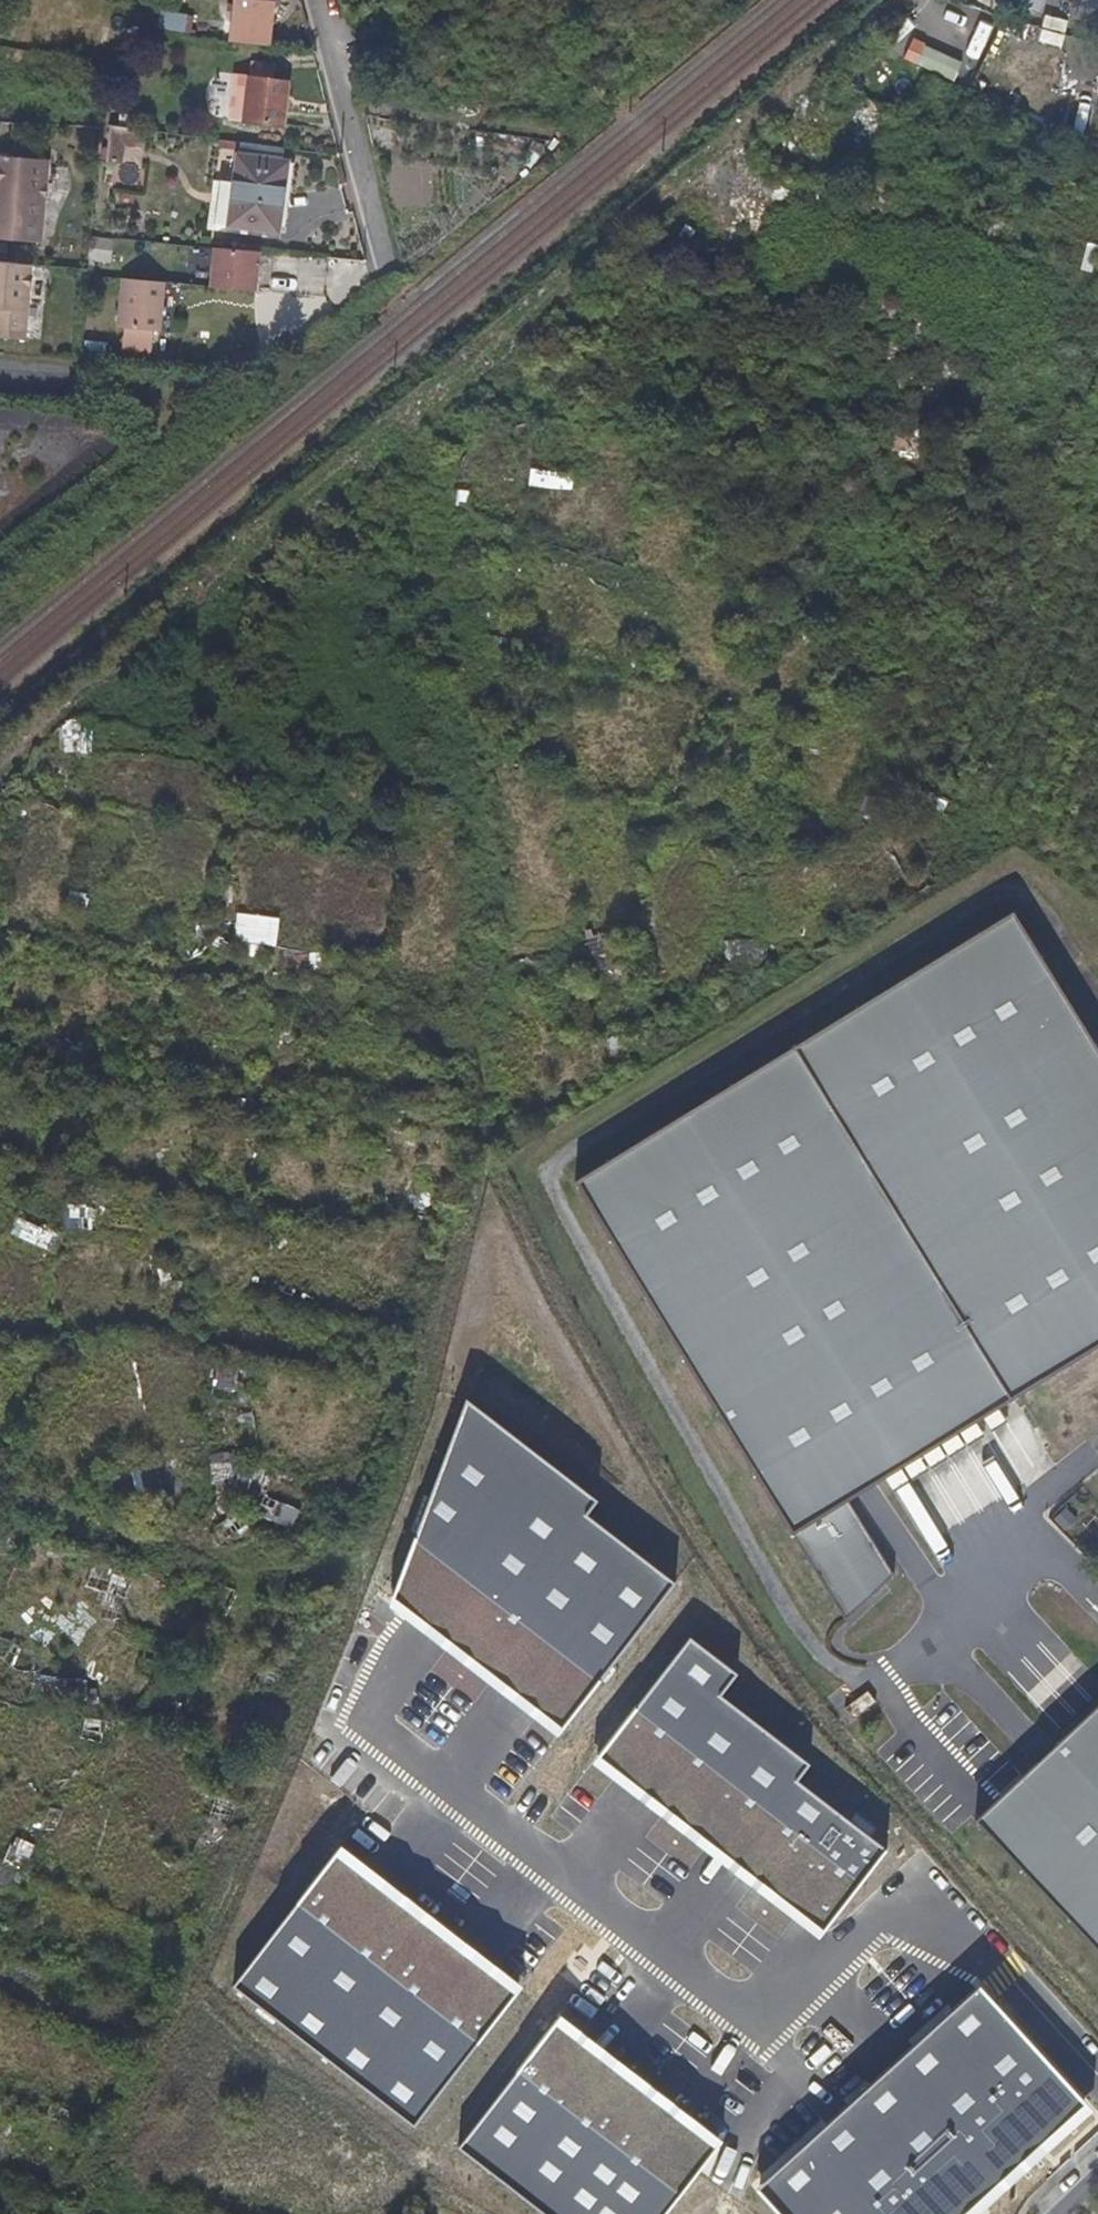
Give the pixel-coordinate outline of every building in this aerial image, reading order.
[(276,46),(282,0),(237,0),(232,40),(244,42),(276,46)] [(954,6),(950,19),(985,32),(990,19),(954,6)] [(155,27),(184,32),(187,14),(159,9),(155,27)] [(949,81),(960,64),(925,42),(914,59),(949,81)] [(291,79),(252,73),(246,117),(285,122),(291,79)] [(116,126),(110,126),(109,129),(108,136),(106,161),(116,162),(117,158),(120,158),(122,144),(133,145),(135,129),(116,126)] [(240,142),(238,156),(283,161),(284,147),(268,145),(240,142)] [(234,183),(228,226),(277,232),(286,162),(283,161),(238,156),(237,156),(234,183)] [(42,162),(0,158),(0,242),(34,245),(42,162)] [(234,183),(220,181),(214,224),(228,226),(234,183)] [(89,234),(85,258),(108,262),(112,239),(89,234)] [(205,246),(204,287),(254,290),(255,249),(205,246)] [(24,266),(12,265),(0,264),(0,339),(19,341),(24,266)] [(160,333),(165,285),(123,281),(118,330),(160,333)] [(527,485),(571,489),(573,473),(528,469),(527,485)] [(234,913),(233,942),(275,943),(276,915),(234,913)] [(1097,1347),(1097,1053),(1012,915),(573,1181),(838,1622),(886,1581),(842,1506),(1097,1347)] [(723,941),(723,961),(765,960),(764,939),(723,941)] [(94,1229),(95,1204),(58,1203),(57,1228),(94,1229)] [(17,1218),(10,1234),(45,1248),(51,1232),(17,1218)] [(240,1482),(241,1464),(210,1462),(208,1479),(240,1482)] [(293,1528),(305,1488),(267,1476),(255,1516),(293,1528)] [(939,1477),(898,1487),(904,1508),(944,1498),(939,1477)] [(236,1519),(213,1523),(216,1539),(239,1535),(236,1519)] [(109,1572),(104,1587),(124,1593),(129,1578),(109,1572)] [(18,1642),(0,1634),(0,1682),(18,1642)] [(974,1817),(1097,1952),(1097,1703),(974,1817)] [(20,1870),(33,1846),(13,1836),(0,1860),(20,1870)]
